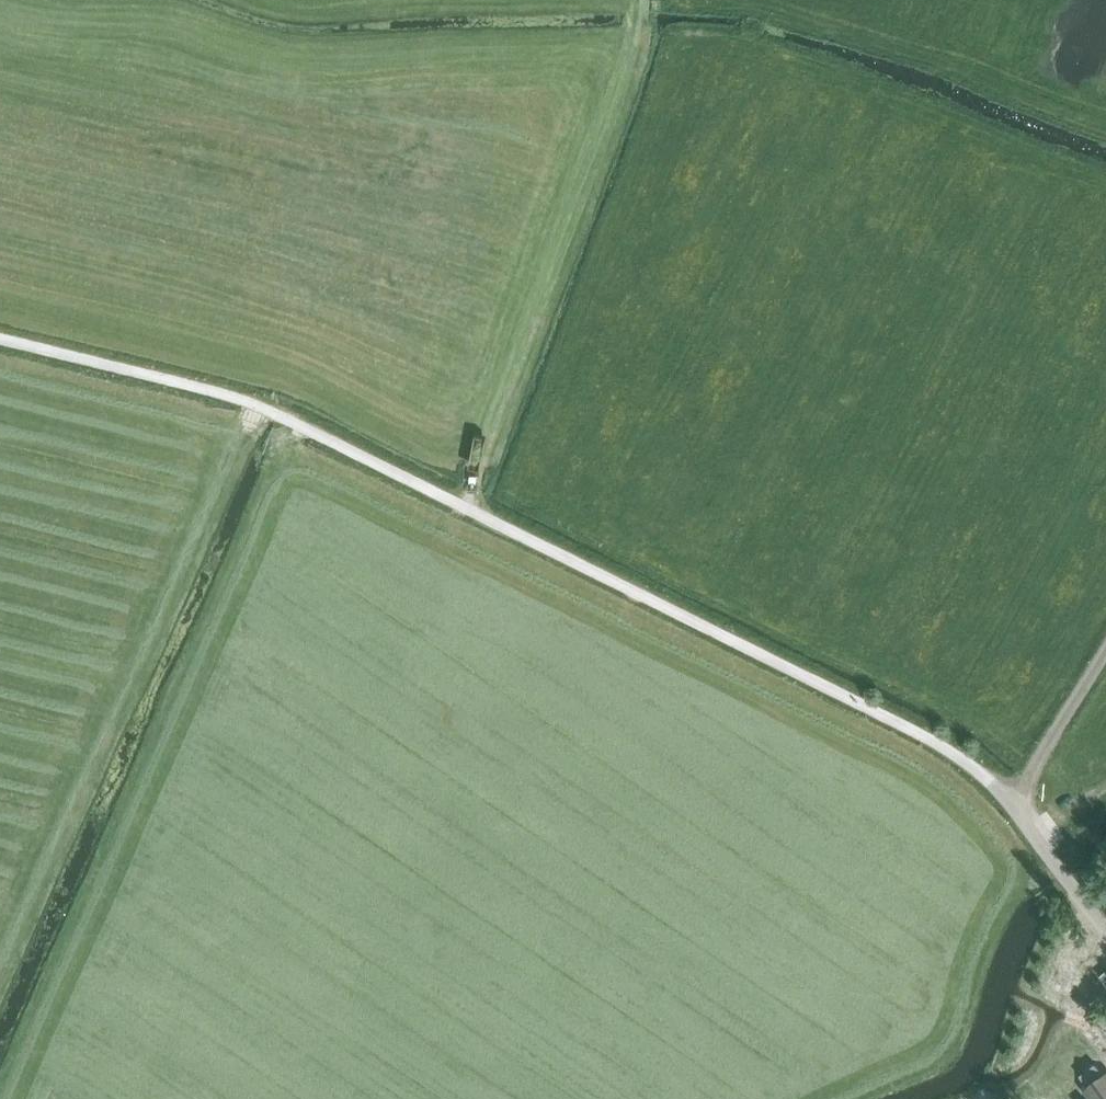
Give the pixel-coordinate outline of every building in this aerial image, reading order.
[(1087,1089),(1095,1098),(1105,1098),(1105,1074),(1087,1089)]
